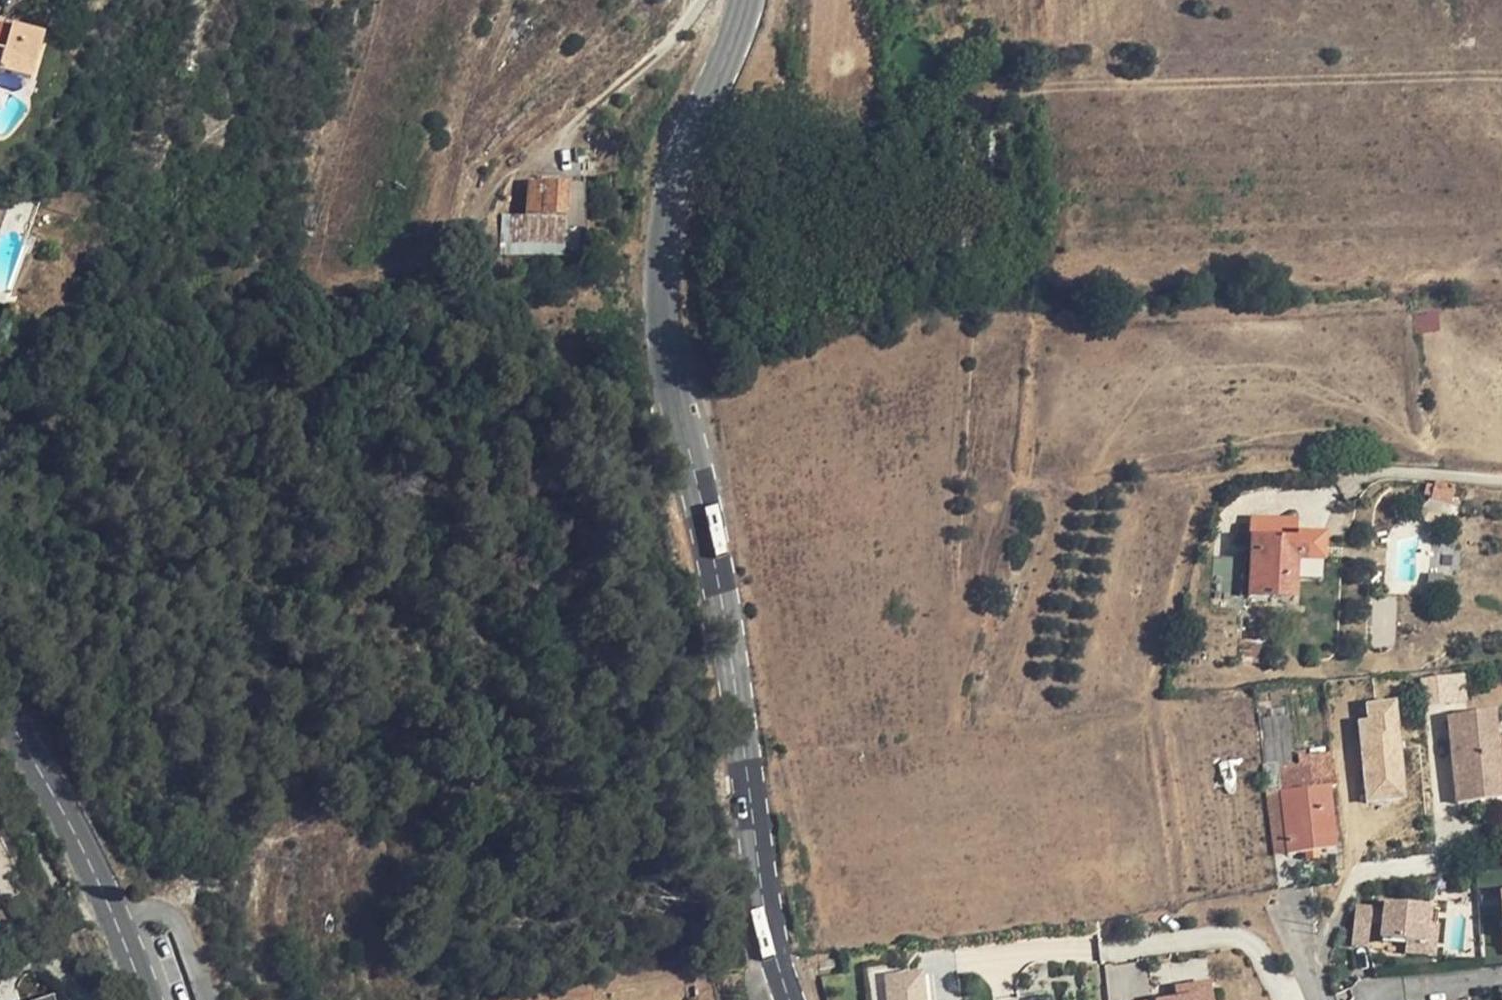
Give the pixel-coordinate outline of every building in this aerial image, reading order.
[(37,35),(21,28),(9,54),(24,62),(37,35)] [(0,50),(0,74),(1,73),(26,84),(51,42),(37,35),(24,62),(9,54),(0,50)] [(67,49),(51,42),(26,84),(47,93),(67,49)] [(529,181),(526,215),(566,218),(567,207),(570,185),(529,181)] [(585,185),(570,185),(567,207),(566,218),(566,228),(586,229),(585,185)] [(564,246),(566,228),(566,218),(526,215),(505,214),(502,251),(557,253),(558,246),(564,246)] [(1427,495),(1433,497),(1437,483),(1431,482),(1427,495)] [(1437,483),(1433,497),(1433,499),(1450,503),(1454,487),(1437,483)] [(1251,596),(1286,598),(1293,598),(1298,540),(1254,537),(1251,596)] [(1470,698),(1467,672),(1435,675),(1438,702),(1470,698)] [(1449,714),(1457,802),(1501,798),(1501,744),(1499,709),(1449,714)] [(1286,844),(1287,853),(1304,852),(1319,851),(1336,849),(1329,788),(1335,787),(1331,754),(1300,757),(1300,765),(1278,767),(1281,793),(1286,844)] [(1275,855),(1287,853),(1286,844),(1281,793),(1271,793),(1268,794),(1275,848),(1275,855)] [(1319,859),(1319,851),(1304,852),(1305,861),(1319,859)] [(1490,919),(1500,917),(1500,915),(1498,898),(1493,897),(1488,898),(1490,919)] [(1380,940),(1405,944),(1425,946),(1427,928),(1430,909),(1386,903),(1380,940)] [(1353,943),(1364,945),(1369,945),(1375,910),(1359,907),(1353,943)] [(1438,929),(1427,928),(1425,946),(1405,944),(1403,953),(1434,957),(1438,929)] [(887,971),(889,999),(927,999),(925,968),(887,971)] [(1214,979),(1174,983),(1175,996),(1137,999),(1216,999),(1214,979)]
